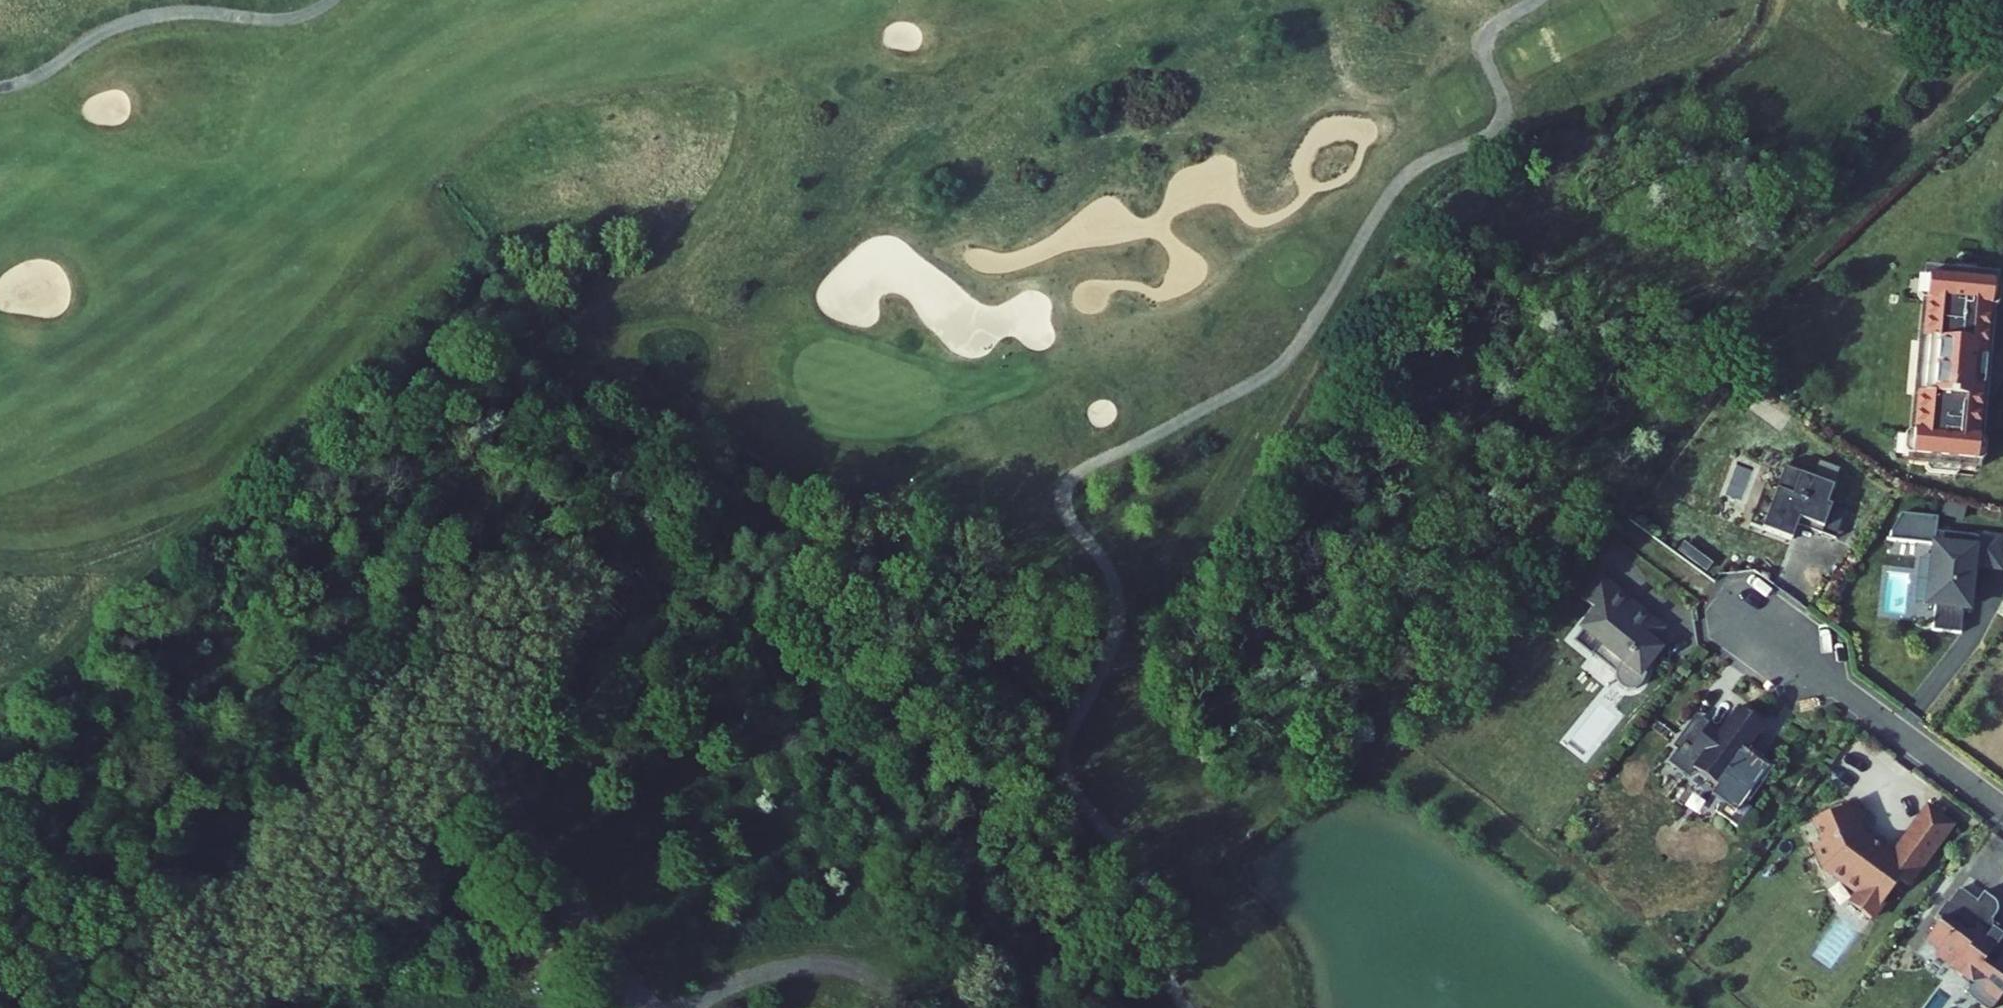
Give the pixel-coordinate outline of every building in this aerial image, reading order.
[(1999,269),(1934,263),(1928,332),(1935,332),(1930,386),(1923,385),(1917,455),(1981,461),(1989,383),(1979,382),(1982,346),(1992,347),(1999,269)] [(1922,379),(1923,385),(1930,386),(1935,332),(1928,332),(1926,338),(1924,345),(1923,351),(1922,358),(1921,365),(1922,372),(1922,379)] [(1992,347),(1982,346),(1979,382),(1989,383),(1992,347)] [(1841,472),(1818,462),(1812,475),(1787,464),(1769,505),(1757,500),(1747,523),(1788,541),(1794,526),(1818,537),(1830,509),(1826,507),(1841,472)] [(1830,509),(1818,537),(1832,543),(1844,515),(1830,509)] [(1934,546),(1935,533),(1936,519),(1902,516),(1893,533),(1892,543),(1934,546)] [(1935,533),(1934,546),(1930,582),(1938,583),(1935,607),(1933,632),(1961,636),(1963,610),(1968,611),(1973,567),(2000,570),(2002,544),(2002,541),(1935,533)] [(1663,653),(1654,646),(1666,630),(1599,576),(1579,601),(1593,612),(1576,634),(1580,637),(1640,683),(1646,676),(1663,653)] [(1938,583),(1930,582),(1927,606),(1935,607),(1938,583)] [(1643,685),(1646,676),(1640,683),(1580,637),(1573,645),(1591,660),(1593,658),(1615,676),(1615,680),(1616,683),(1618,686),(1621,689),(1623,691),(1628,692),(1632,692),(1635,692),(1640,689),(1643,685)] [(1760,780),(1737,763),(1743,755),(1745,757),(1746,756),(1763,733),(1756,727),(1758,725),(1745,716),(1743,718),(1737,713),(1720,735),(1710,728),(1693,751),(1684,745),(1678,754),(1669,766),(1690,782),(1696,774),(1732,800),(1719,817),(1739,831),(1752,812),(1742,805),(1760,780)] [(1693,751),(1710,728),(1697,719),(1674,751),(1678,754),(1684,745),(1693,751)] [(1767,771),(1746,756),(1745,757),(1743,755),(1737,763),(1760,780),(1767,771)] [(1914,880),(1942,843),(1918,825),(1908,838),(1918,846),(1909,858),(1899,851),(1889,843),(1886,847),(1876,839),(1879,836),(1870,829),(1865,819),(1870,817),(1861,798),(1820,816),(1829,838),(1826,840),(1841,874),(1847,871),(1867,886),(1857,899),(1878,914),(1907,875),(1914,880)] [(1942,843),(1958,820),(1934,802),(1918,825),(1942,843)] [(1918,846),(1908,838),(1899,851),(1909,858),(1918,846)] [(1990,887),(1983,896),(1970,886),(1959,901),(1954,897),(1943,912),(1947,916),(1934,933),(1947,942),(1944,946),(1964,960),(1965,967),(1988,984),(1986,986),(1988,997),(1999,1005),(2002,999),(2002,926),(2000,923),(1999,915),(2002,909),(2002,896),(2002,895),(2001,894),(1990,887)]
